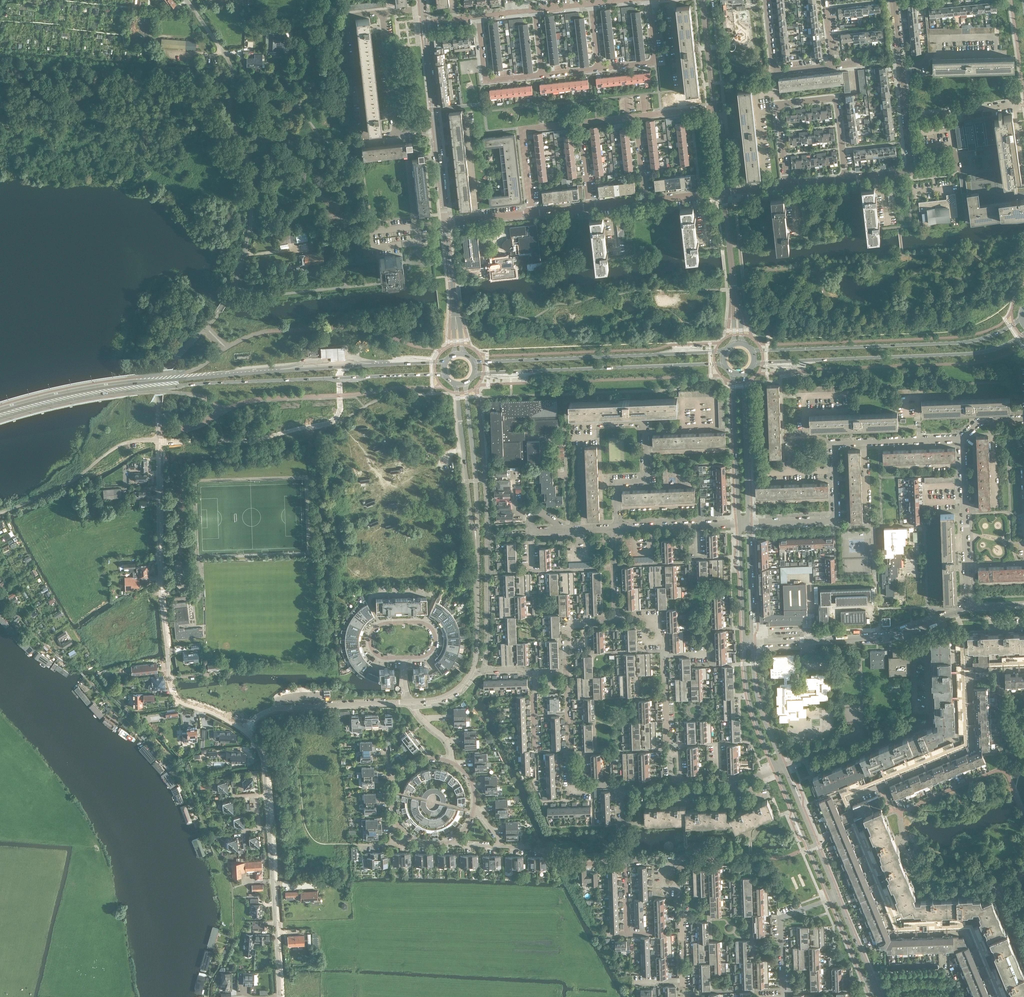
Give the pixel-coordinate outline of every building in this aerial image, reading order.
[(164,2),(165,1),(171,9),(176,5),(172,0),(163,0),(164,2)] [(721,1),(721,5),(721,6),(722,17),(724,17),(726,16),(725,5),(724,0),(729,0),(721,0),(721,1)] [(677,7),(686,94),(699,93),(695,52),(697,52),(696,47),(694,47),(690,5),(677,7)] [(369,18),(355,20),(357,20),(367,112),(369,131),(368,132),(381,131),(381,130),(380,118),(381,118),(381,119),(382,118),(382,113),(381,113),(381,112),(380,112),(380,113),(379,113),(370,32),(371,32),(372,32),(373,32),(372,27),(371,27),(371,26),(370,26),(370,27),(369,18)] [(269,33),(269,51),(276,51),(276,55),(282,55),(282,51),(282,52),(282,33),(277,33),(275,33),(269,33)] [(444,43),(441,44),(441,48),(443,48),(444,47),(445,49),(455,48),(455,51),(471,50),(470,45),(475,44),(474,36),(448,39),(448,38),(443,39),(444,43)] [(196,41),(161,38),(161,46),(196,49),(196,41)] [(437,48),(435,49),(441,106),(449,105),(448,100),(453,99),(451,78),(449,79),(447,63),(445,64),(443,53),(445,53),(445,49),(444,47),(443,48),(441,48),(437,48)] [(255,58),(247,58),(247,67),(259,67),(259,68),(260,68),(260,67),(262,67),(262,54),(255,54),(255,58)] [(974,58),(940,59),(933,59),(932,59),(933,73),(934,72),(976,71),(1014,70),(1014,57),(1013,57),(974,58)] [(842,72),(826,73),(828,85),(844,83),(843,81),(843,78),(843,75),(842,72)] [(826,73),(810,75),(812,87),(828,85),(826,73)] [(810,75),(794,77),(796,88),(812,87),(810,75)] [(796,88),(794,77),(779,79),(780,90),(796,88)] [(752,97),(751,89),(738,90),(739,97),(743,132),(741,132),(742,137),(743,137),(748,178),(761,177),(753,104),(752,97)] [(662,99),(663,108),(702,103),(701,94),(699,95),(662,99)] [(827,110),(824,110),(825,119),(829,118),(829,117),(832,117),(831,105),(826,106),(827,110)] [(812,111),(809,112),(810,120),(814,120),(814,119),(817,118),(816,107),(811,108),(812,111)] [(821,107),(816,107),(817,118),(820,118),(820,119),(825,119),(824,110),(821,110),(821,107)] [(805,108),(801,109),(802,120),(805,120),(805,121),(810,120),(809,112),(806,112),(805,108)] [(797,113),(794,113),(795,122),(799,121),(799,120),(802,120),(801,109),(796,109),(797,113)] [(795,122),(794,113),(791,114),(790,110),(786,111),(787,122),(790,121),(790,122),(795,122)] [(450,121),(448,121),(449,127),(451,127),(452,132),(464,131),(461,111),(449,113),(450,121)] [(958,148),(968,147),(968,150),(976,149),(976,146),(998,143),(1004,184),(1012,183),(1011,180),(1013,180),(1014,186),(1017,186),(1016,180),(1021,179),(1012,114),(1004,115),(1004,118),(1002,118),(1001,112),(998,112),(999,119),(994,120),(995,122),(993,122),(992,117),(984,118),(985,123),(983,124),(982,121),(975,122),(975,125),(973,125),(972,120),(964,121),(965,126),(963,126),(963,124),(955,125),(958,148)] [(826,133),(827,142),(832,141),(832,140),(835,140),(834,128),(829,129),(829,133),(826,133)] [(814,134),(811,135),(812,143),(817,143),(817,142),(820,141),(818,130),(814,131),(814,134)] [(823,130),(818,130),(820,141),(823,141),(823,142),(827,142),(826,133),(823,133),(823,130)] [(452,139),(450,139),(451,145),(453,144),(454,152),(466,151),(464,131),(452,132),(452,139)] [(808,131),(803,132),(805,143),(808,143),(808,144),(812,143),(811,135),(809,135),(808,131)] [(799,136),(796,136),(797,145),(802,144),(802,143),(805,143),(803,132),(799,132),(799,136)] [(788,133),(790,145),(793,144),(793,145),(797,145),(796,136),(793,137),(793,133),(788,133)] [(495,136),(483,138),(484,147),(504,145),(509,194),(490,196),(491,205),(493,205),(503,204),(503,203),(510,202),(510,203),(521,202),(522,201),(522,199),(515,137),(515,134),(503,136),(503,138),(496,138),(495,136)] [(406,143),(362,147),(362,151),(361,152),(361,153),(362,153),(363,160),(407,155),(407,148),(412,148),(411,142),(406,143)] [(895,145),(889,146),(890,154),(891,157),(897,156),(897,159),(898,159),(898,153),(896,154),(895,145)] [(455,160),(453,161),(453,166),(455,166),(456,171),(468,170),(466,151),(454,152),(455,160)] [(832,155),(829,156),(830,164),(835,164),(835,165),(837,165),(838,165),(837,162),(836,151),(832,152),(832,155)] [(826,152),(821,153),(822,164),(825,164),(826,165),(830,164),(829,156),(826,156),(826,152)] [(418,159),(412,159),(412,160),(417,208),(417,209),(418,209),(419,215),(427,214),(427,215),(428,215),(428,214),(430,214),(424,158),(423,153),(418,153),(418,159)] [(817,157),(814,157),(815,166),(819,166),(819,165),(822,164),(821,153),(817,153),(817,157)] [(802,159),(799,159),(800,168),(805,167),(804,166),(807,166),(806,154),(802,155),(802,159)] [(811,154),(806,154),(807,166),(808,168),(811,168),(810,166),(815,166),(814,157),(811,158),(811,154)] [(791,156),(792,167),(792,168),(796,167),(796,168),(800,168),(799,159),(796,159),(796,156),(791,156)] [(457,179),(455,179),(455,185),(457,184),(458,191),(470,190),(468,170),(456,171),(457,179)] [(685,175),(685,176),(686,186),(696,185),(695,174),(685,175)] [(874,187),(862,189),(867,231),(868,241),(880,240),(879,229),(879,227),(880,227),(879,222),(877,220),(877,219),(878,219),(876,201),(877,201),(876,196),(874,194),(874,193),(875,193),(874,187)] [(459,200),(457,201),(458,206),(460,206),(460,211),(472,209),(470,190),(458,191),(459,200)] [(961,193),(963,209),(965,217),(965,223),(971,222),(989,220),(1017,216),(1023,215),(1023,198),(1009,200),(1009,201),(990,204),(989,203),(988,203),(988,204),(987,205),(980,205),(980,204),(978,192),(972,192),(967,193),(966,192),(965,192),(962,193),(961,193)] [(947,199),(936,200),(919,202),(920,211),(918,211),(919,226),(923,226),(930,225),(930,222),(949,220),(949,217),(958,216),(955,193),(950,194),(946,194),(947,199)] [(784,197),(772,199),(776,241),(777,251),(789,250),(788,240),(788,237),(789,237),(789,232),(787,230),(787,229),(785,211),(786,211),(786,206),(784,204),(784,203),(784,197)] [(694,213),(693,207),(681,208),(686,252),(687,261),(699,260),(698,250),(698,247),(699,247),(698,242),(696,240),(696,239),(697,239),(695,221),(696,221),(695,216),(693,214),(693,213),(694,213)] [(603,217),(591,218),(595,258),(607,257),(608,257),(608,252),(606,250),(606,249),(607,249),(606,248),(605,231),(606,231),(605,226),(603,224),(603,223),(604,223),(604,222),(603,217)] [(491,264),(491,265),(491,266),(492,266),(492,267),(493,267),(494,270),(492,270),(493,278),(517,275),(516,267),(515,267),(514,264),(541,261),(537,224),(510,227),(511,238),(510,238),(509,238),(508,239),(507,239),(506,239),(506,240),(505,240),(504,241),(503,242),(503,243),(503,244),(502,245),(503,245),(503,246),(503,247),(503,248),(504,248),(504,249),(505,249),(506,250),(507,250),(508,251),(509,251),(510,251),(511,256),(492,258),(493,263),(492,264),(491,264)] [(307,231),(295,233),(296,241),(297,242),(308,240),(307,231)] [(286,235),(279,236),(280,244),(287,243),(291,242),(296,241),(295,233),(286,235)] [(481,266),(478,233),(463,235),(466,267),(481,266)] [(330,234),(323,235),(324,246),(331,245),(330,234)] [(323,252),(304,254),(299,255),(300,265),(305,264),(305,266),(307,266),(307,264),(310,264),(310,265),(311,265),(311,264),(324,262),(323,252)] [(396,277),(403,276),(402,271),(401,271),(400,262),(401,261),(401,256),(394,256),(394,255),(385,256),(385,257),(378,258),(379,264),(380,264),(381,273),(380,273),(381,279),(387,278),(388,279),(396,278),(396,277)] [(322,356),(322,357),(331,356),(331,358),(331,359),(332,359),(344,359),(345,359),(345,358),(344,347),(343,346),(324,347),(322,347),(321,347),(322,356)] [(321,347),(307,348),(308,357),(309,357),(308,357),(321,356),(321,357),(322,357),(322,356),(321,347),(322,347),(321,347)] [(779,385),(767,385),(768,403),(779,403),(779,385)] [(961,399),(922,400),(922,413),(1010,410),(1009,397),(972,398),(972,397),(961,397),(961,399)] [(492,454),(503,454),(504,464),(521,463),(521,462),(528,462),(540,462),(540,440),(525,441),(525,431),(524,431),(513,431),(512,420),(534,419),(534,431),(558,430),(558,417),(557,398),(557,399),(487,401),(486,401),(488,402),(488,403),(489,405),(489,406),(489,407),(490,409),(490,410),(490,411),(491,411),(493,454),(492,454)] [(574,403),(570,403),(570,414),(571,415),(571,416),(619,414),(628,413),(678,411),(678,410),(677,399),(673,399),(630,401),(630,399),(630,398),(608,399),(607,399),(583,400),(583,401),(583,402),(574,403)] [(779,403),(768,403),(769,421),(780,421),(779,403)] [(849,414),(810,415),(810,428),(898,425),(897,412),(860,414),(860,412),(849,413),(849,414)] [(780,421),(769,421),(769,439),(781,439),(780,421)] [(725,432),(707,433),(707,445),(725,444),(726,444),(725,432)] [(689,433),(671,434),(671,446),(689,445),(689,433)] [(707,433),(689,433),(689,445),(707,445),(707,433)] [(653,435),(653,447),(654,447),(671,446),(671,434),(653,435)] [(976,436),(977,455),(989,454),(988,436),(988,435),(976,436)] [(781,439),(769,439),(770,457),(782,457),(782,456),(781,456),(781,439)] [(585,447),(586,464),(598,464),(597,446),(585,446),(585,447)] [(955,448),(937,449),(937,460),(955,460),(955,448)] [(848,450),(849,468),(861,467),(860,450),(860,449),(848,450)] [(919,449),(901,450),(901,462),(919,461),(919,449)] [(937,449),(919,449),(919,461),(937,460),(937,449)] [(883,451),(883,452),(883,463),(883,462),(901,462),(901,450),(883,451),(883,450),(883,451),(882,451),(883,451)] [(989,454),(977,455),(977,473),(989,472),(989,454)] [(598,464),(586,464),(587,482),(598,482),(598,464)] [(542,469),(540,469),(540,467),(533,467),(533,469),(529,469),(529,473),(531,473),(531,477),(535,477),(535,478),(540,478),(540,481),(542,481),(542,492),(545,492),(545,497),(544,497),(545,498),(545,501),(547,501),(547,505),(556,505),(556,504),(563,504),(563,495),(556,495),(556,485),(553,485),(553,468),(543,469),(543,468),(542,468),(542,469)] [(861,467),(849,468),(849,475),(850,486),(861,485),(861,475),(861,467)] [(989,472),(977,473),(978,490),(990,490),(990,475),(989,472)] [(148,481),(148,473),(135,473),(135,481),(139,481),(139,482),(143,482),(143,481),(148,481)] [(497,483),(494,483),(494,486),(498,486),(498,489),(503,489),(503,485),(510,485),(510,480),(498,480),(498,483),(497,483)] [(598,482),(587,482),(587,500),(599,500),(598,482)] [(828,482),(809,483),(810,495),(828,494),(828,482)] [(809,483),(791,484),(792,496),(810,495),(809,483)] [(755,485),(756,491),(756,497),(774,496),(773,484),(756,485),(755,485)] [(791,484),(773,484),(774,496),(792,496),(791,484)] [(861,485),(850,486),(850,504),(862,504),(861,485)] [(695,487),(677,488),(677,500),(695,499),(695,500),(695,499),(695,487)] [(121,488),(98,490),(99,500),(122,498),(121,488)] [(677,488),(659,489),(659,501),(677,500),(677,488)] [(496,490),(494,490),(494,500),(496,500),(510,499),(510,496),(507,496),(507,493),(506,493),(506,489),(496,490)] [(659,489),(641,490),(641,501),(659,501),(659,489)] [(641,501),(641,490),(623,490),(622,490),(623,502),(641,501)] [(990,490),(978,490),(979,508),(991,508),(990,490)] [(147,500),(140,500),(140,496),(132,497),(135,497),(135,500),(135,502),(135,503),(139,503),(139,506),(147,506),(147,500)] [(599,500),(587,500),(588,518),(588,519),(600,518),(599,500)] [(507,501),(499,502),(499,505),(497,505),(497,510),(511,509),(510,504),(507,504),(507,501)] [(87,513),(87,519),(93,519),(91,502),(85,502),(85,507),(87,506),(87,513)] [(862,504),(850,504),(851,522),(863,522),(862,504)] [(714,506),(714,511),(714,515),(723,515),(723,510),(727,510),(727,506),(714,506)] [(954,513),(941,514),(945,601),(957,601),(954,513)] [(886,574),(882,574),(883,588),(886,588),(886,596),(894,595),(894,584),(896,583),(896,576),(898,576),(898,567),(902,567),(901,551),(903,551),(903,543),(905,543),(905,535),(907,535),(907,527),(898,528),(893,528),(884,528),(885,544),(887,544),(887,547),(882,548),(882,552),(881,552),(882,556),(887,556),(887,564),(885,564),(886,574)] [(1014,566),(1015,578),(1023,577),(1023,565),(1014,566)] [(780,567),(781,584),(787,584),(786,573),(812,572),(812,567),(812,566),(780,567)] [(978,567),(978,574),(979,579),(997,578),(996,566),(978,567)] [(1014,566),(996,566),(997,578),(1015,578),(1014,566)] [(140,584),(140,577),(149,577),(149,576),(149,574),(149,571),(139,571),(137,571),(133,571),(133,577),(126,577),(124,578),(125,591),(132,591),(132,587),(134,587),(140,587),(140,584)] [(802,614),(807,613),(806,609),(807,609),(806,583),(787,584),(781,584),(782,614),(781,614),(779,614),(773,614),(761,615),(761,622),(766,622),(766,624),(802,623),(802,614)] [(831,589),(828,589),(821,589),(821,600),(831,600),(836,600),(836,602),(837,602),(867,601),(868,601),(868,599),(871,599),(871,587),(870,587),(870,588),(831,589)] [(408,598),(401,598),(402,611),(408,610),(408,612),(412,612),(412,616),(417,616),(417,611),(421,611),(421,610),(427,610),(427,597),(420,597),(420,598),(417,598),(414,598),(411,598),(410,598),(408,598)] [(437,597),(430,613),(435,616),(443,606),(440,603),(438,602),(440,598),(437,597)] [(386,598),(376,599),(376,611),(382,611),(382,613),(387,612),(387,617),(391,617),(391,612),(396,612),(396,611),(402,611),(401,598),(395,598),(392,598),(389,599),(389,598),(388,598),(388,599),(386,599),(386,598)] [(374,615),(368,604),(365,599),(362,601),(365,605),(363,606),(360,608),(368,619),(374,615)] [(172,603),(173,607),(171,607),(172,614),(173,614),(176,639),(203,636),(202,627),(182,629),(182,628),(178,628),(177,624),(189,623),(187,601),(172,603)] [(443,606),(435,616),(440,620),(450,612),(450,611),(452,610),(447,605),(448,604),(446,602),(443,606)] [(350,612),(354,615),(364,623),(368,619),(360,608),(357,605),(355,607),(350,612)] [(828,622),(828,605),(819,605),(820,622),(828,622)] [(450,612),(440,620),(443,625),(455,619),(452,615),(451,614),(455,611),(453,608),(452,610),(450,611),(450,612)] [(841,624),(866,623),(865,610),(841,611),(841,624)] [(354,615),(350,612),(348,614),(346,618),(350,621),(349,622),(361,628),(364,623),(354,615)] [(6,628),(9,625),(0,614),(0,621),(6,628)] [(455,619),(443,625),(445,631),(458,627),(457,623),(456,621),(460,619),(459,616),(455,619)] [(882,617),(882,625),(883,625),(890,624),(890,617),(882,617)] [(349,622),(345,620),(344,623),(348,625),(347,626),(346,630),(346,631),(359,634),(361,628),(349,622)] [(10,625),(7,629),(17,640),(20,637),(10,625)] [(458,627),(445,631),(447,637),(460,636),(460,635),(459,631),(459,630),(464,628),(463,625),(458,627)] [(345,635),(345,639),(358,640),(359,634),(346,631),(346,630),(342,629),(341,632),(346,633),(345,635)] [(60,640),(67,635),(65,631),(57,636),(60,640)] [(989,672),(989,667),(990,667),(989,657),(989,648),(994,648),(995,648),(998,648),(999,649),(1004,649),(1004,648),(1008,648),(1009,649),(1019,648),(1019,649),(1023,649),(1023,635),(1019,635),(1019,633),(1014,633),(1014,632),(1003,632),(995,633),(993,633),(983,633),(967,634),(968,645),(968,649),(973,649),(974,650),(978,649),(979,662),(973,662),(973,672),(989,672)] [(447,637),(447,643),(460,644),(460,640),(460,638),(465,638),(465,635),(460,635),(460,636),(447,637)] [(823,771),(813,775),(814,776),(818,785),(819,789),(824,787),(824,788),(832,784),(832,785),(839,782),(838,781),(843,779),(843,780),(853,776),(855,775),(862,772),(862,771),(867,769),(866,768),(871,766),(871,767),(871,766),(878,764),(880,763),(881,763),(886,761),(885,760),(894,756),(895,757),(900,755),(902,754),(909,751),(909,750),(913,748),(914,750),(918,748),(924,746),(924,747),(926,745),(928,745),(938,741),(937,738),(943,735),(943,730),(955,729),(955,724),(953,724),(952,714),(954,714),(954,712),(954,698),(954,697),(953,696),(953,695),(952,695),(952,694),(951,689),(952,689),(952,683),(951,683),(950,678),(949,673),(949,671),(950,670),(951,669),(951,657),(951,653),(949,653),(949,648),(950,648),(950,642),(948,642),(948,638),(930,638),(931,644),(931,643),(932,653),(931,653),(930,658),(931,664),(932,664),(932,669),(933,679),(931,679),(932,684),(933,684),(933,690),(934,690),(935,704),(934,704),(935,715),(936,720),(938,720),(938,725),(933,727),(932,727),(928,729),(927,728),(913,733),(913,735),(909,737),(908,735),(903,737),(903,736),(893,740),(879,746),(879,745),(869,749),(869,750),(865,752),(860,754),(861,756),(856,757),(846,761),(833,767),(823,771)] [(34,650),(22,639),(18,643),(28,652),(31,652),(31,653),(34,650)] [(64,648),(72,643),(70,639),(62,644),(64,648)] [(346,648),(359,646),(358,640),(345,639),(340,639),(340,642),(345,642),(345,644),(346,648)] [(447,643),(445,649),(458,653),(459,649),(460,647),(464,648),(465,645),(460,644),(447,643)] [(359,646),(346,648),(341,649),(342,652),(346,651),(347,652),(348,656),(348,657),(361,651),(359,646)] [(445,649),(443,654),(454,661),(456,657),(457,656),(461,657),(462,654),(458,653),(445,649)] [(908,649),(893,650),(893,656),(888,656),(889,675),(911,674),(910,655),(909,655),(908,649)] [(870,651),(871,661),(871,668),(886,667),(885,650),(870,651)] [(188,651),(183,652),(184,661),(189,660),(189,662),(199,661),(198,652),(188,653),(188,651)] [(361,651),(348,657),(348,656),(344,658),(345,661),(349,659),(350,661),(352,664),(363,657),(361,651)] [(38,652),(34,657),(46,665),(46,664),(49,663),(50,664),(52,662),(38,652)] [(443,654),(439,659),(449,668),(452,665),(453,663),(457,666),(458,663),(454,661),(443,654)] [(795,655),(773,655),(774,668),(771,668),(771,678),(784,677),(785,684),(780,684),(780,686),(778,687),(778,695),(777,695),(778,714),(779,714),(780,721),(788,721),(788,716),(790,716),(790,719),(799,718),(799,717),(806,716),(806,708),(803,708),(803,704),(812,704),(811,702),(820,702),(820,700),(828,699),(827,691),(830,691),(830,682),(827,682),(827,674),(811,675),(811,677),(806,678),(806,688),(816,688),(816,692),(804,692),(804,689),(793,689),(793,683),(787,684),(787,679),(790,679),(789,677),(790,677),(790,675),(789,675),(789,673),(795,672),(795,655)] [(355,668),(357,669),(358,671),(367,661),(363,657),(352,664),(348,667),(350,669),(354,667),(355,668)] [(435,664),(439,670),(442,674),(446,671),(449,668),(439,659),(437,657),(435,659),(438,662),(435,664)] [(367,661),(358,671),(360,673),(361,674),(363,675),(365,676),(368,672),(371,666),(369,664),(370,663),(372,661),(369,659),(367,661)] [(220,662),(208,663),(209,670),(215,669),(215,672),(216,673),(219,672),(220,671),(220,669),(221,669),(220,662)] [(55,663),(52,666),(66,677),(69,673),(55,663)] [(157,672),(156,663),(132,666),(133,675),(154,672),(155,677),(158,676),(157,672)] [(418,675),(415,675),(415,681),(422,681),(422,682),(427,682),(429,682),(428,680),(429,677),(430,676),(430,675),(430,674),(429,674),(428,675),(428,674),(428,668),(423,668),(423,669),(419,669),(418,668),(418,669),(418,675)] [(379,677),(378,676),(378,677),(378,678),(379,678),(380,678),(381,682),(381,683),(386,683),(386,682),(393,682),(393,678),(393,677),(393,675),(389,676),(389,670),(389,669),(389,670),(384,671),(384,669),(379,670),(379,675),(379,677)] [(439,670),(433,673),(436,678),(438,677),(442,674),(439,670)] [(1019,673),(1018,673),(1018,672),(1017,671),(1016,671),(1015,672),(1015,673),(1010,673),(1005,673),(1005,689),(1023,688),(1023,672),(1019,673)] [(165,689),(164,680),(163,676),(158,676),(155,677),(151,677),(152,684),(149,684),(148,686),(148,689),(150,690),(152,690),(155,690),(165,689)] [(78,687),(75,690),(87,705),(90,702),(82,692),(82,691),(81,691),(78,687)] [(900,781),(890,785),(896,800),(984,764),(986,763),(982,755),(982,749),(992,749),(989,687),(973,688),(973,693),(974,693),(974,698),(973,698),(973,699),(973,700),(973,701),(974,701),(975,725),(975,726),(974,726),(974,727),(974,728),(975,728),(976,750),(968,753),(967,752),(966,753),(966,754),(949,761),(949,760),(948,760),(947,761),(947,762),(926,771),(925,770),(924,770),(923,770),(923,771),(923,772),(902,781),(902,780),(901,780),(900,780),(899,781),(900,781)] [(555,693),(547,694),(547,697),(550,697),(550,703),(559,703),(559,696),(555,696),(555,693)] [(134,707),(142,707),(142,701),(144,701),(155,701),(154,694),(144,694),(142,695),(142,694),(133,694),(134,694),(134,707)] [(93,703),(89,707),(95,713),(97,713),(98,714),(98,716),(100,718),(104,714),(93,703)] [(548,710),(548,713),(556,713),(556,710),(560,710),(559,703),(550,703),(551,710),(548,710)] [(454,708),(454,714),(454,717),(466,717),(465,708),(454,708)] [(372,714),(365,715),(365,719),(364,719),(364,720),(362,720),(362,728),(372,728),(372,714)] [(372,714),(372,728),(382,727),(382,719),(380,719),(379,719),(378,718),(378,714),(372,714)] [(385,718),(384,719),(382,719),(382,727),(392,727),(392,714),(385,714),(385,718)] [(358,715),(351,715),(352,732),(357,731),(357,733),(362,732),(362,728),(362,720),(359,720),(359,719),(358,719),(358,715)] [(466,717),(454,717),(454,721),(454,726),(466,725),(466,720),(469,720),(469,717),(466,717)] [(105,719),(104,718),(102,721),(103,722),(105,724),(108,726),(111,728),(113,728),(114,727),(114,726),(114,725),(108,721),(109,720),(105,718),(105,719)] [(201,736),(200,728),(196,728),(191,728),(190,727),(188,728),(187,729),(186,729),(186,732),(182,733),(183,740),(183,742),(198,740),(198,737),(201,736)] [(121,729),(119,732),(133,741),(135,739),(121,729)] [(401,743),(404,746),(415,737),(411,732),(408,734),(405,730),(400,735),(404,740),(401,743)] [(220,741),(236,741),(236,735),(231,734),(231,731),(214,731),(214,738),(220,738),(220,741)] [(464,731),(464,737),(464,740),(476,739),(476,731),(464,731)] [(415,737),(404,746),(406,749),(409,747),(413,752),(416,750),(419,748),(416,744),(419,742),(415,737)] [(476,739),(464,740),(465,749),(476,748),(476,739)] [(358,751),(376,751),(376,747),(372,747),(372,741),(360,741),(360,748),(362,747),(362,751),(358,751)] [(144,745),(139,749),(142,752),(144,751),(146,754),(146,756),(148,758),(149,757),(152,761),(155,758),(144,745)] [(227,751),(226,759),(231,759),(231,762),(245,762),(245,754),(242,754),(242,752),(227,751)] [(376,751),(358,751),(358,755),(356,755),(356,761),(372,761),(372,755),(376,754),(376,751)] [(474,754),(474,759),(475,762),(487,762),(486,753),(474,754)] [(155,761),(152,764),(160,773),(164,770),(161,767),(162,767),(159,764),(158,764),(155,761)] [(487,762),(475,762),(475,771),(487,771),(487,766),(490,765),(490,762),(487,762)] [(364,773),(364,777),(378,776),(378,773),(374,773),(374,767),(362,767),(362,773),(364,773)] [(423,770),(417,773),(421,779),(425,777),(430,776),(429,768),(423,770)] [(435,768),(429,768),(430,776),(435,776),(439,777),(441,769),(435,768)] [(441,769),(439,777),(443,778),(447,780),(452,774),(447,771),(441,769)] [(166,772),(161,775),(170,788),(175,784),(166,772)] [(412,776),(408,781),(414,786),(418,782),(421,779),(417,773),(412,776)] [(447,780),(447,782),(448,784),(449,786),(452,788),(454,787),(461,783),(457,778),(452,774),(447,780)] [(378,776),(364,777),(364,781),(362,781),(362,787),(374,787),(374,780),(378,780),(378,776)] [(485,776),(485,782),(485,785),(497,785),(497,776),(485,776)] [(243,781),(242,782),(242,785),(243,786),(243,788),(253,787),(253,777),(243,778),(243,781)] [(228,781),(218,782),(218,784),(217,785),(217,788),(218,789),(218,792),(228,791),(228,781)] [(405,786),(403,792),(411,794),(412,790),(414,786),(408,781),(405,786)] [(461,783),(454,787),(456,791),(457,796),(465,795),(463,789),(461,783)] [(497,785),(485,785),(485,794),(497,793),(497,785)] [(177,787),(171,789),(174,795),(175,794),(180,803),(184,801),(179,792),(177,787)] [(366,799),(366,803),(380,802),(380,799),(376,799),(376,793),(364,793),(364,799),(366,799)] [(418,799),(402,795),(401,801),(405,801),(405,802),(405,807),(418,805),(418,799)] [(457,801),(456,805),(464,807),(465,801),(465,795),(457,796),(457,801)] [(828,797),(817,802),(825,820),(819,823),(824,821),(827,831),(823,832),(823,833),(831,829),(844,824),(853,820),(852,818),(857,816),(858,818),(864,816),(882,808),(883,808),(878,796),(853,806),(854,808),(834,816),(834,815),(839,812),(837,807),(831,809),(829,805),(828,801),(829,800),(828,797)] [(495,799),(495,805),(495,808),(507,807),(507,799),(495,799)] [(730,816),(727,816),(727,821),(732,821),(735,828),(740,826),(745,824),(759,818),(759,819),(764,817),(764,816),(773,812),(768,800),(768,799),(758,803),(758,804),(742,811),(742,809),(739,811),(739,812),(730,816)] [(232,801),(223,802),(223,804),(222,805),(222,808),(223,809),(223,811),(233,811),(232,801)] [(366,803),(366,807),(364,807),(364,813),(376,813),(376,806),(380,806),(380,802),(366,803)] [(185,805),(181,807),(187,823),(191,821),(185,805)] [(405,807),(401,808),(403,813),(406,812),(407,813),(409,817),(420,811),(418,805),(405,807)] [(645,808),(645,809),(645,821),(650,821),(650,822),(656,821),(671,820),(671,821),(676,821),(676,820),(686,820),(685,810),(686,810),(686,805),(675,806),(675,807),(665,808),(665,806),(655,806),(655,808),(645,808)] [(447,806),(445,812),(455,819),(458,815),(458,814),(462,815),(463,810),(447,806)] [(507,807),(495,808),(496,817),(508,816),(507,807)] [(685,810),(686,820),(686,822),(686,823),(691,823),(697,823),(697,822),(712,822),(717,822),(727,821),(727,816),(727,808),(719,809),(719,807),(716,807),(716,809),(711,809),(707,809),(707,808),(696,808),(696,809),(686,810),(685,810)] [(864,816),(865,820),(866,821),(867,820),(871,829),(869,830),(873,840),(875,839),(878,846),(877,846),(878,847),(879,847),(879,848),(881,853),(880,853),(882,858),(881,858),(883,864),(884,863),(886,870),(886,871),(887,871),(889,877),(887,878),(892,887),(893,887),(897,896),(895,896),(899,906),(901,905),(903,910),(909,908),(912,907),(914,911),(921,911),(921,913),(926,913),(926,914),(931,913),(937,913),(937,914),(942,914),(942,912),(944,912),(952,912),(952,913),(958,913),(962,912),(968,912),(968,911),(973,911),(973,909),(978,909),(978,908),(979,909),(980,913),(982,918),(981,918),(984,925),(983,926),(984,927),(985,927),(987,932),(986,933),(988,938),(990,937),(992,942),(995,947),(995,949),(995,950),(996,950),(1009,982),(1008,983),(1009,983),(1010,983),(1012,989),(1014,993),(1013,994),(1014,996),(1023,996),(1023,974),(1008,935),(1007,936),(997,912),(991,898),(982,902),(980,897),(967,898),(967,896),(957,897),(957,896),(944,897),(936,897),(926,898),(926,899),(916,900),(914,895),(915,894),(900,857),(900,856),(898,851),(900,851),(898,846),(897,846),(891,832),(892,832),(888,822),(887,822),(883,813),(884,813),(882,808),(864,816)] [(409,817),(406,819),(409,824),(412,821),(412,822),(416,825),(424,815),(420,811),(409,817)] [(445,812),(440,816),(447,827),(451,823),(452,823),(455,825),(458,822),(455,819),(445,812)] [(416,825),(414,828),(418,831),(420,828),(421,828),(426,830),(429,818),(424,815),(416,825)] [(234,819),(233,820),(233,823),(234,824),(234,827),(244,826),(244,816),(234,817),(234,819)] [(440,816),(435,818),(437,830),(442,829),(443,829),(444,832),(449,830),(447,827),(440,816)] [(429,818),(426,830),(431,831),(432,831),(432,835),(438,834),(437,830),(435,818),(429,818)] [(365,819),(361,819),(362,826),(366,825),(366,829),(382,828),(382,825),(378,825),(378,821),(377,821),(377,820),(376,820),(375,820),(374,821),(374,822),(373,822),(373,819),(365,819)] [(505,822),(506,827),(506,830),(518,830),(517,821),(505,822)] [(835,838),(833,839),(878,948),(888,944),(885,937),(884,937),(883,935),(880,928),(882,928),(879,922),(878,923),(876,918),(875,914),(876,914),(873,908),(872,909),(871,906),(869,900),(870,899),(868,894),(866,894),(864,890),(863,886),(864,885),(862,880),(861,880),(860,878),(857,871),(858,871),(856,866),(855,866),(853,861),(851,857),(852,857),(850,851),(849,852),(848,850),(845,843),(846,842),(845,840),(846,840),(844,835),(842,836),(842,835),(848,833),(847,830),(846,828),(844,824),(831,829),(833,834),(835,838)] [(366,833),(363,833),(363,839),(366,839),(374,839),(374,836),(375,836),(375,837),(376,837),(377,837),(378,836),(378,832),(382,832),(382,828),(366,829),(366,833)] [(518,830),(506,830),(506,839),(518,839),(518,830)] [(259,835),(249,836),(250,846),(252,846),(253,847),(256,847),(257,846),(260,845),(259,835)] [(199,838),(193,841),(199,857),(206,855),(199,838)] [(238,839),(228,840),(228,842),(227,843),(227,846),(228,847),(228,850),(238,849),(238,839)] [(366,858),(362,858),(362,859),(363,867),(367,867),(374,866),(374,864),(378,864),(377,855),(377,852),(372,852),(373,854),(371,854),(371,853),(370,853),(366,853),(366,858)] [(382,852),(377,852),(377,855),(378,864),(378,865),(381,864),(381,866),(388,866),(388,861),(390,860),(390,857),(387,857),(387,856),(384,856),(384,854),(382,854),(382,852)] [(410,852),(401,853),(402,865),(410,864),(410,852)] [(393,855),(391,855),(391,860),(393,860),(393,865),(402,865),(401,853),(393,853),(393,855)] [(424,865),(424,853),(415,854),(416,866),(424,865)] [(433,853),(424,853),(424,865),(433,865),(433,853)] [(447,866),(446,854),(438,854),(438,866),(447,866)] [(455,854),(446,854),(447,866),(456,866),(455,854)] [(469,855),(460,855),(461,867),(469,867),(469,855)] [(478,855),(469,855),(469,867),(478,866),(478,855)] [(492,867),(491,855),(483,856),(483,868),(492,867)] [(500,855),(491,855),(492,867),(501,867),(500,855)] [(514,868),(514,856),(505,856),(506,868),(514,868)] [(523,856),(514,856),(514,868),(523,868),(523,856)] [(537,869),(537,857),(528,857),(528,869),(537,869)] [(545,857),(537,857),(537,869),(546,869),(545,857)] [(232,861),(227,861),(228,871),(232,870),(232,877),(242,876),(241,872),(245,872),(246,874),(255,873),(255,879),(263,879),(262,870),(262,860),(245,861),(245,858),(236,858),(236,861),(232,861)] [(586,869),(575,870),(575,873),(578,873),(579,881),(581,881),(582,884),(581,884),(587,884),(587,882),(588,882),(588,875),(586,875),(586,873),(586,869)] [(590,875),(588,875),(588,882),(590,882),(590,885),(598,885),(597,872),(595,872),(594,873),(593,872),(590,872),(590,875)] [(301,896),(301,898),(301,901),(318,900),(318,890),(300,891),(301,896)] [(301,896),(300,891),(285,892),(285,897),(286,897),(286,899),(294,899),(293,897),(301,896)] [(253,916),(262,916),(261,904),(259,904),(258,898),(250,899),(251,904),(252,904),(253,916)] [(219,929),(213,927),(208,945),(213,946),(219,929)] [(251,935),(248,935),(247,935),(246,938),(245,938),(245,941),(246,941),(245,954),(246,954),(251,954),(255,954),(255,949),(254,949),(255,946),(254,946),(254,943),(252,943),(252,936),(251,936),(251,935)] [(304,935),(288,936),(288,946),(304,945),(304,935)] [(627,940),(621,941),(621,949),(622,952),(628,952),(630,952),(630,945),(631,945),(631,938),(628,938),(628,940),(627,940)] [(621,941),(616,941),(615,941),(615,939),(611,939),(612,950),(614,951),(616,950),(621,949),(621,941)] [(892,954),(943,952),(954,952),(973,996),(983,996),(982,993),(983,993),(981,988),(980,988),(978,984),(976,979),(977,979),(975,973),(974,974),(973,972),(970,965),(971,965),(969,959),(968,960),(966,955),(964,951),(965,950),(964,947),(963,948),(960,942),(947,942),(943,942),(938,942),(938,941),(935,941),(935,942),(929,943),(926,943),(926,942),(920,942),(920,943),(916,943),(910,943),(910,942),(904,942),(904,944),(897,944),(895,944),(895,943),(892,943),(892,954)] [(210,954),(207,953),(202,970),(205,971),(210,954)] [(231,985),(231,973),(222,972),(222,973),(221,973),(221,977),(222,977),(221,985),(225,985),(225,990),(231,990),(231,985)] [(253,985),(254,973),(244,973),(243,985),(253,985)] [(205,977),(198,975),(197,982),(198,984),(197,986),(196,987),(195,991),(196,993),(197,993),(198,993),(201,993),(205,977)] [(647,989),(647,996),(656,996),(656,987),(653,987),(653,989),(647,989)] [(637,988),(637,996),(647,996),(647,989),(640,990),(640,988),(637,988)]
